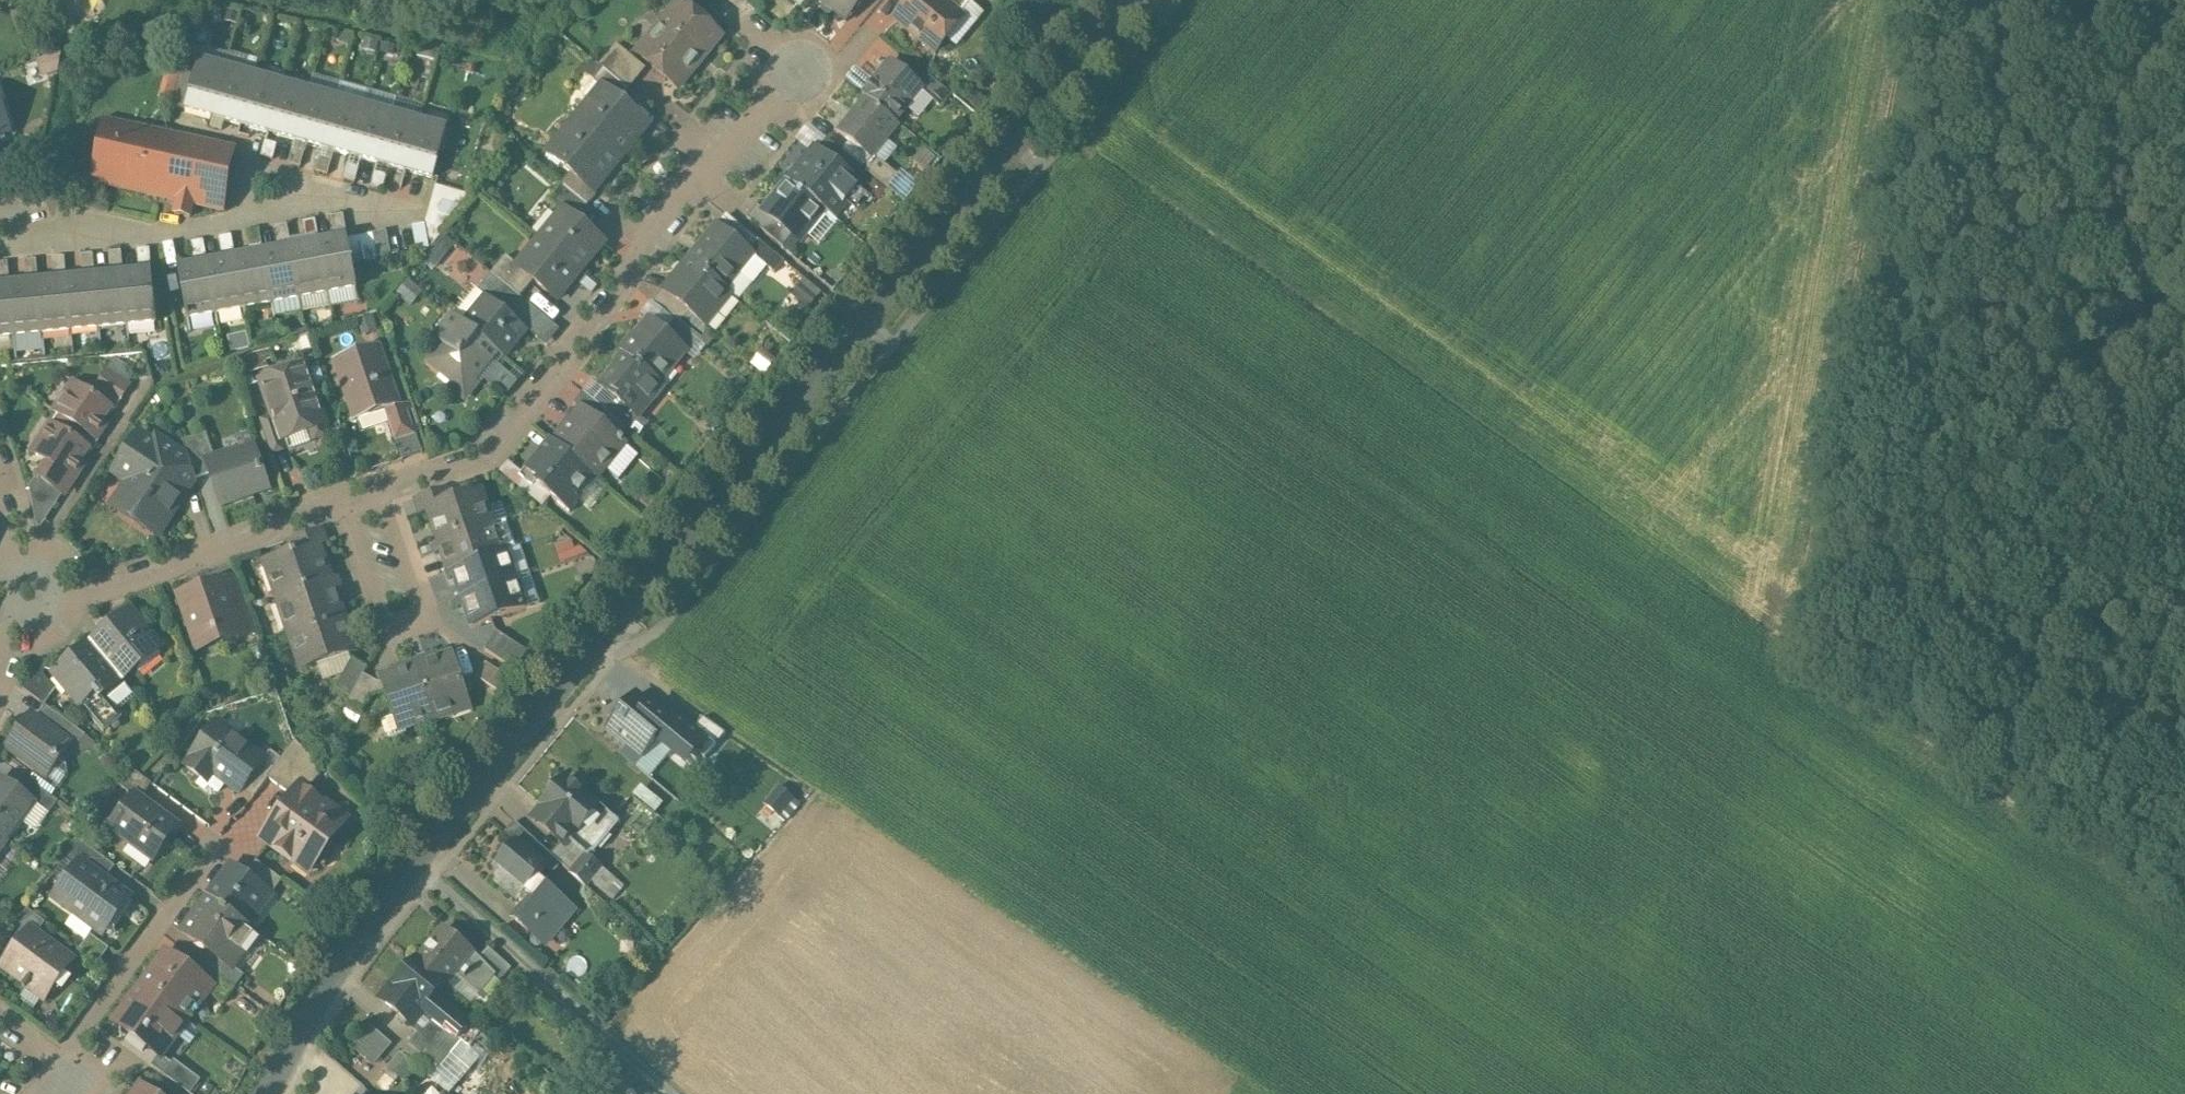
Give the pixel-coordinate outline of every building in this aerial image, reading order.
[(846,22),(864,0),(819,0),(846,22)] [(917,0),(899,21),(936,52),(948,38),(954,23),(962,13),(947,0),(917,0)] [(720,37),(680,4),(664,23),(667,26),(641,58),(678,88),(720,37)] [(646,70),(616,46),(599,67),(602,70),(628,91),(646,70)] [(227,70),(198,62),(185,111),(213,119),(227,70)] [(920,86),(890,62),(863,95),(866,98),(896,123),(922,91),(923,89),(920,86)] [(254,78),(227,70),(213,119),(241,126),(254,78)] [(628,91),(602,70),(594,81),(601,88),(602,86),(620,101),(628,91)] [(951,95),(928,76),(920,86),(923,89),(922,91),(942,107),(951,95)] [(281,85),(254,78),(241,126),(268,134),(281,85)] [(309,93),(281,85),(268,134),(296,141),(309,93)] [(601,88),(574,121),(621,159),(632,144),(648,125),(620,101),(602,86),(601,88)] [(336,101),(309,93),(296,141),(323,149),(336,101)] [(866,98),(838,132),(871,158),(872,159),(874,156),(899,126),(896,123),(866,98)] [(364,108),(336,101),(323,149),(350,157),(364,108)] [(391,116),(364,108),(350,157),(378,164),(391,116)] [(419,123),(391,116),(378,164),(405,172),(419,123)] [(621,159),(574,121),(556,143),(571,155),(561,166),(571,174),(592,191),(608,172),(609,172),(621,159)] [(197,143),(105,123),(93,183),(178,202),(175,215),(190,219),(193,205),(222,211),(234,152),(197,144),(197,143)] [(447,131),(419,123),(405,172),(433,180),(447,131)] [(862,169),(826,140),(819,149),(860,183),(868,174),(862,169)] [(276,146),(265,142),(261,157),(273,160),(276,146)] [(819,149),(816,148),(788,182),(824,211),(834,219),(861,184),(860,183),(819,149)] [(304,153),(292,150),(288,165),(300,168),(304,153)] [(899,176),(874,156),(872,159),(871,158),(862,169),(868,174),(888,190),(899,176)] [(331,161),(320,158),(316,172),(327,176),(331,161)] [(359,168),(347,165),(343,180),(355,183),(359,168)] [(386,176),(375,173),(371,188),(382,191),(386,176)] [(592,191),(571,174),(562,185),(587,206),(597,194),(592,191)] [(824,211),(788,182),(764,212),(763,213),(792,236),(791,236),(792,237),(799,242),(824,211)] [(454,217),(461,191),(437,184),(427,224),(439,228),(442,214),(454,217)] [(587,206),(562,185),(549,201),(563,212),(566,214),(567,214),(585,229),(596,214),(587,206)] [(792,236),(763,213),(764,212),(757,206),(747,219),(782,248),(792,237),(791,236),(792,236)] [(567,214),(566,214),(563,212),(540,242),(580,274),(604,244),(585,229),(567,214)] [(343,215),(331,217),(334,232),(345,230),(343,215)] [(315,220),(303,223),(306,238),(317,235),(315,220)] [(424,225),(412,227),(416,252),(429,250),(424,225)] [(751,251),(719,225),(700,249),(703,252),(694,263),(726,289),(753,255),(755,254),(751,251)] [(287,226),(275,228),(278,243),(289,241),(287,226)] [(388,229),(349,237),(354,262),(393,254),(388,229)] [(259,231),(247,233),(250,248),(261,246),(259,231)] [(231,236),(219,238),(222,253),(234,251),(231,236)] [(347,239),(318,244),(327,294),(356,288),(347,239)] [(203,241),(191,244),(194,258),(206,256),(203,241)] [(580,274),(540,242),(518,268),(518,269),(534,282),(559,300),(580,274)] [(784,263),(758,242),(751,251),(755,254),(753,255),(775,273),(784,263)] [(318,244),(290,250),(299,299),(327,294),(318,244)] [(149,249),(137,251),(139,266),(151,265),(149,249)] [(290,250),(262,255),(271,304),(299,299),(290,250)] [(121,252),(109,253),(110,268),(122,267),(121,252)] [(92,255),(81,256),(82,271),(94,270),(92,255)] [(262,255),(234,260),(244,309),(271,304),(262,255)] [(64,258),(52,259),(54,274),(66,273),(64,258)] [(518,268),(506,258),(491,275),(520,299),(534,282),(518,269),(518,268)] [(36,260),(24,261),(25,277),(37,275),(36,260)] [(234,260),(206,265),(216,315),(244,309),(234,260)] [(694,263),(691,260),(665,292),(689,312),(705,325),(731,293),(726,289),(694,263)] [(0,264),(0,279),(9,278),(7,263),(0,264)] [(206,265),(178,271),(187,320),(216,315),(206,265)] [(151,274),(122,276),(127,326),(156,324),(151,274)] [(520,299),(491,275),(477,293),(483,297),(484,297),(507,315),(520,299)] [(122,276),(94,279),(99,329),(127,326),(122,276)] [(94,279),(66,282),(70,332),(99,329),(94,279)] [(804,280),(795,294),(812,305),(821,291),(804,280)] [(66,282),(37,285),(42,335),(70,332),(66,282)] [(400,293),(414,303),(423,292),(409,282),(400,293)] [(37,285),(9,287),(14,337),(42,335),(37,285)] [(0,288),(0,339),(14,337),(9,287),(0,288)] [(689,312),(665,292),(654,305),(674,321),(679,324),(689,312)] [(507,315),(484,297),(483,297),(462,324),(499,354),(505,359),(527,332),(507,315)] [(452,316),(433,339),(442,346),(426,366),(451,386),(462,373),(475,384),(499,354),(462,324),(452,316)] [(679,324),(674,321),(664,334),(686,353),(686,354),(688,355),(699,342),(679,324)] [(649,322),(635,339),(632,337),(621,351),(624,354),(659,383),(660,382),(657,379),(666,369),(674,369),(686,354),(686,353),(664,334),(649,322)] [(377,351),(337,364),(355,417),(395,403),(377,351)] [(659,383),(624,354),(615,365),(615,369),(600,386),(615,399),(638,418),(639,416),(651,402),(650,394),(659,383)] [(305,368),(261,383),(281,441),(309,432),(303,414),(319,409),(305,368)] [(97,385),(90,396),(77,387),(70,397),(64,399),(55,413),(58,415),(99,441),(100,441),(97,439),(102,430),(101,423),(108,413),(112,416),(122,400),(97,385)] [(605,411),(583,394),(574,405),(580,411),(581,409),(598,423),(607,413),(605,411)] [(638,418),(615,399),(605,411),(607,413),(630,433),(642,418),(639,416),(638,418)] [(403,408),(387,413),(397,441),(413,435),(403,408)] [(319,409),(303,414),(309,432),(312,441),(328,436),(319,409)] [(598,423),(581,409),(580,411),(554,443),(550,440),(550,441),(597,480),(625,446),(623,444),(624,442),(620,439),(619,441),(598,423)] [(99,441),(58,415),(52,423),(54,430),(46,442),(40,443),(33,454),(46,463),(36,478),(63,495),(73,480),(74,480),(80,471),(79,464),(85,453),(89,456),(99,441)] [(153,443),(140,434),(119,466),(132,474),(118,498),(131,506),(125,515),(159,536),(181,503),(175,500),(182,488),(172,455),(175,451),(175,450),(156,438),(153,443)] [(206,434),(183,442),(187,456),(195,479),(210,474),(206,460),(214,458),(206,434)] [(597,480),(550,441),(522,475),(570,514),(580,502),(576,499),(593,477),(597,480)] [(254,448),(229,457),(227,453),(214,458),(206,460),(210,474),(221,507),(253,496),(251,488),(265,483),(254,448)] [(187,456),(176,449),(175,450),(175,451),(172,455),(182,488),(197,483),(195,479),(187,456)] [(451,500),(446,488),(416,498),(422,513),(428,511),(427,508),(451,500)] [(451,500),(427,508),(428,511),(438,543),(492,525),(487,510),(480,491),(451,500)] [(438,543),(431,546),(434,555),(441,552),(448,571),(502,553),(492,525),(438,543)] [(321,531),(290,541),(294,554),(320,545),(320,547),(326,545),(321,531)] [(294,554),(265,564),(277,598),(331,579),(320,547),(320,545),(294,554)] [(448,571),(445,572),(448,581),(455,579),(461,598),(515,579),(506,551),(502,553),(448,571)] [(237,576),(180,596),(195,639),(210,634),(223,643),(256,632),(237,576)] [(331,579),(277,598),(290,637),(344,619),(336,594),(342,592),(337,578),(331,579)] [(461,598),(454,600),(457,609),(464,607),(471,627),(525,608),(515,579),(461,598)] [(130,612),(90,644),(122,682),(161,650),(130,612)] [(344,619),(290,637),(301,670),(355,653),(344,619)] [(528,653),(496,632),(484,651),(508,666),(518,665),(528,653)] [(90,644),(53,674),(78,703),(84,704),(94,695),(99,701),(104,697),(122,682),(90,644)] [(453,653),(439,657),(438,655),(415,663),(434,719),(433,719),(434,722),(455,715),(452,706),(469,700),(453,653)] [(368,668),(353,660),(338,689),(352,697),(364,676),(368,668)] [(400,672),(382,678),(395,717),(400,716),(404,729),(433,719),(434,719),(415,663),(400,668),(400,672)] [(511,680),(486,663),(476,678),(501,694),(511,680)] [(55,690),(44,676),(46,671),(30,667),(23,690),(44,706),(55,690)] [(352,697),(349,704),(362,712),(378,683),(364,676),(352,697)] [(123,718),(104,697),(99,701),(94,695),(84,704),(86,706),(82,709),(104,734),(123,718)] [(636,696),(609,729),(644,758),(646,756),(645,755),(657,740),(671,724),(668,722),(636,696)] [(85,737),(46,708),(38,719),(71,744),(71,745),(77,749),(85,737)] [(716,746),(676,713),(668,722),(671,724),(657,740),(691,769),(701,757),(705,760),(716,746)] [(33,715),(8,749),(41,773),(49,763),(58,762),(71,745),(71,744),(38,719),(33,715)] [(217,725),(186,767),(202,779),(204,781),(211,772),(224,782),(239,794),(242,790),(263,761),(264,760),(217,725)] [(275,770),(268,779),(293,797),(301,786),(308,792),(324,770),(295,741),(275,770)] [(263,761),(242,790),(254,798),(268,779),(275,770),(263,761)] [(152,786),(131,770),(119,786),(129,793),(131,791),(135,794),(136,793),(143,798),(152,786)] [(224,782),(211,772),(204,781),(202,779),(200,783),(200,787),(211,795),(216,794),(224,782)] [(3,779),(0,783),(0,837),(8,842),(36,803),(3,779)] [(597,805),(567,781),(545,807),(544,806),(543,808),(551,815),(545,823),(568,842),(569,841),(597,806),(597,805)] [(643,785),(635,793),(656,811),(664,802),(643,785)] [(293,797),(263,838),(294,861),(296,857),(312,869),(325,867),(323,853),(332,839),(331,838),(345,819),(308,792),(301,786),(293,797)] [(780,788),(766,806),(779,816),(793,799),(780,788)] [(143,798),(136,793),(135,794),(109,829),(154,863),(181,826),(143,798)] [(597,806),(569,841),(585,855),(588,857),(596,846),(594,845),(614,820),(598,806),(597,805),(597,806)] [(545,823),(537,816),(532,821),(561,845),(551,856),(562,865),(570,873),(585,855),(569,841),(568,842),(545,823)] [(551,856),(515,823),(505,834),(515,843),(516,842),(547,867),(546,868),(554,874),(562,865),(551,856)] [(115,867),(79,840),(65,859),(76,867),(80,861),(106,880),(115,867)] [(515,843),(494,869),(502,875),(495,883),(517,902),(518,901),(537,879),(546,868),(547,867),(516,842),(515,843)] [(588,857),(585,855),(570,873),(568,875),(569,876),(570,875),(584,888),(585,889),(591,882),(605,893),(615,880),(602,869),(588,857)] [(106,880),(80,861),(76,867),(53,899),(101,934),(129,896),(124,892),(106,880)] [(283,882),(257,862),(246,878),(267,894),(266,896),(270,899),(283,882)] [(246,878),(231,867),(208,897),(245,924),(266,896),(267,894),(246,878)] [(575,911),(537,879),(518,901),(524,906),(512,919),(530,934),(533,930),(548,943),(575,911)] [(245,924),(208,897),(182,933),(207,951),(228,966),(229,965),(254,930),(245,924)] [(27,911),(9,935),(22,944),(33,931),(38,934),(45,924),(27,911)] [(475,955),(443,930),(417,961),(417,962),(446,985),(446,986),(447,986),(458,972),(463,977),(461,979),(477,992),(492,974),(479,962),(479,960),(475,955)] [(22,944),(3,969),(25,986),(23,989),(26,991),(28,988),(44,999),(73,960),(38,934),(33,931),(22,944)] [(511,970),(489,950),(479,960),(479,962),(492,974),(500,981),(511,970)] [(228,966),(207,951),(199,961),(235,988),(244,976),(229,965),(228,966)] [(191,971),(166,953),(140,988),(186,1022),(208,993),(212,987),(191,971)] [(199,961),(198,961),(191,971),(212,987),(208,993),(223,1004),(235,988),(199,961)] [(417,961),(416,961),(395,987),(396,987),(394,989),(423,1013),(437,997),(446,986),(446,985),(417,962),(417,961)] [(460,1043),(424,1013),(423,1013),(394,989),(396,987),(395,987),(392,985),(380,1000),(420,1033),(410,1045),(438,1069),(460,1043)] [(186,1022),(140,988),(114,1024),(159,1058),(186,1022)] [(482,1034),(437,997),(424,1013),(460,1043),(468,1050),(482,1034)] [(353,1046),(374,1064),(394,1042),(373,1024),(353,1046)] [(438,1069),(410,1045),(402,1055),(430,1079),(438,1069)] [(174,1061),(163,1075),(188,1093),(191,1093),(201,1081),(174,1061)]
